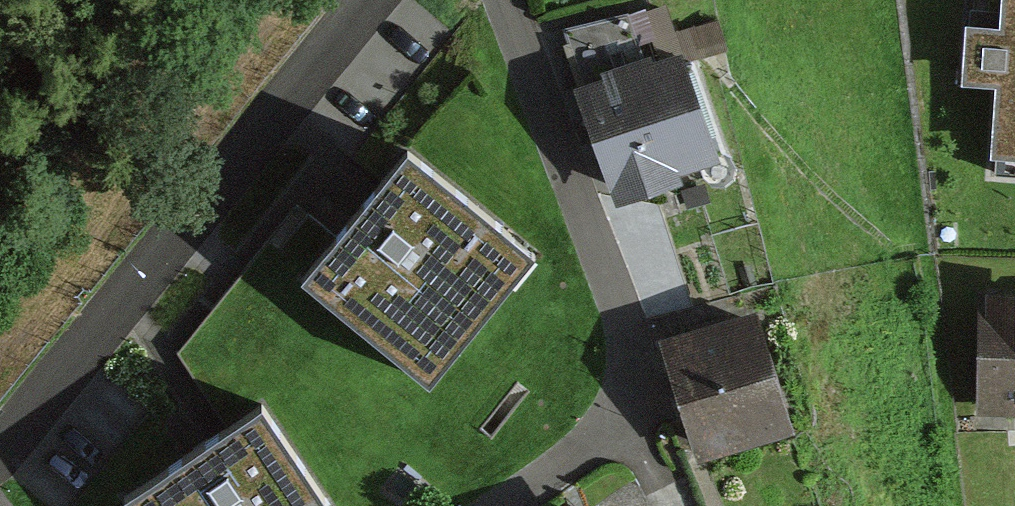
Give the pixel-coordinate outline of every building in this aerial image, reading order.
[(1001,40),(965,37),(960,98),(995,101),(989,174),(1014,176),(1014,0),(1004,0),(1001,40)] [(711,48),(597,85),(637,206),(750,169),(711,48)] [(429,385),(536,257),(409,151),(302,280),(429,385)] [(775,294),(676,326),(714,440),(812,408),(775,294)] [(982,302),(977,432),(1014,433),(1014,303),(982,302)] [(263,406),(123,498),(128,505),(330,505),(263,406)]
